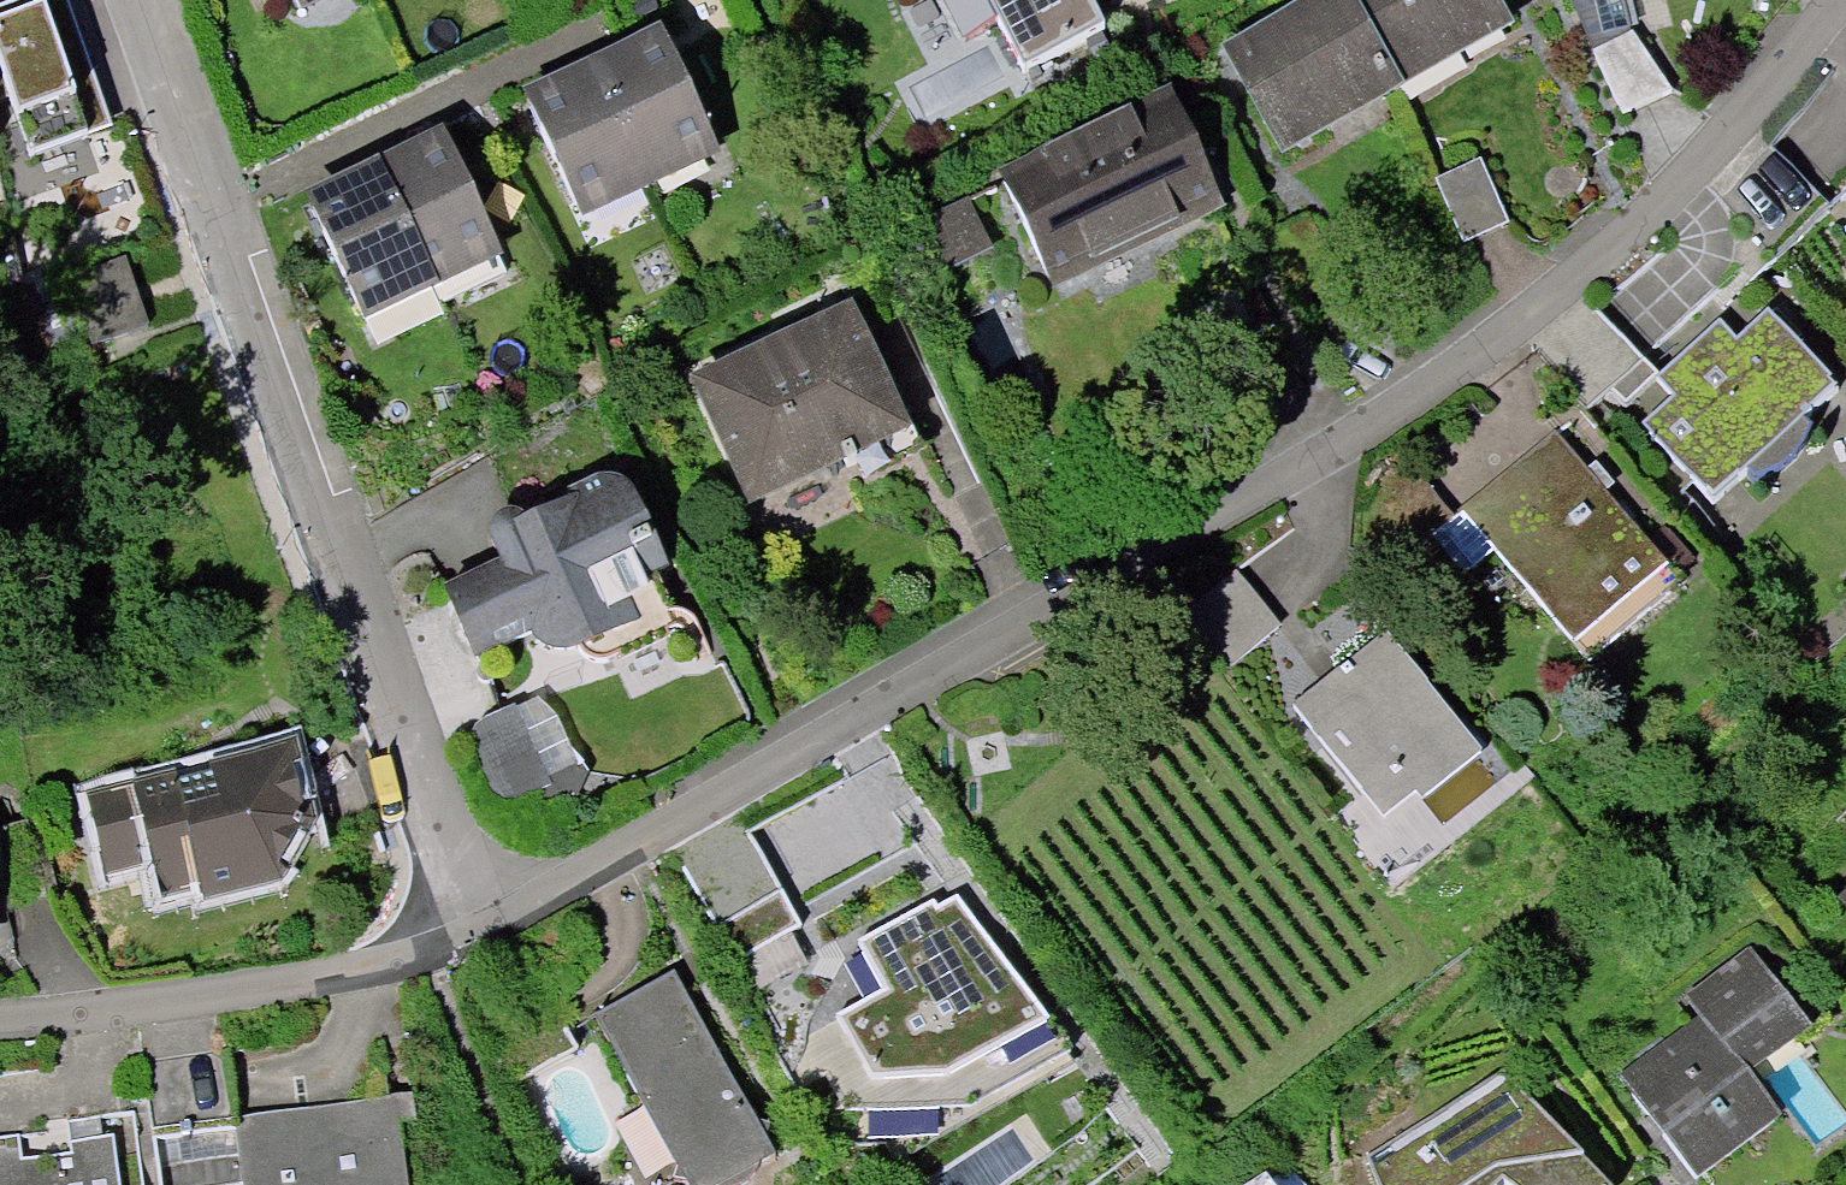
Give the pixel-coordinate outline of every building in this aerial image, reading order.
[(1096,6),(1108,0),(941,0),(961,41),(1000,23),(1025,75),(1110,35),(1096,6)] [(1392,88),(1342,0),(1335,0),(1229,60),(1280,150),(1392,88)] [(1503,25),(1489,0),(1342,0),(1392,88),(1503,25)] [(658,50),(524,113),(576,224),(710,161),(658,50)] [(1169,107),(1005,185),(1051,280),(1215,202),(1169,107)] [(444,124),(306,188),(366,317),(504,253),(444,124)] [(911,230),(932,275),(988,249),(966,204),(911,230)] [(1838,239),(1845,248),(1845,231),(1838,239)] [(65,280),(90,348),(145,329),(120,260),(65,280)] [(1800,455),(1808,436),(1800,428),(1833,397),(1762,320),(1718,361),(1699,341),(1652,385),(1670,405),(1638,434),(1710,511),(1741,482),(1749,490),(1769,484),(1787,472),(1800,455)] [(703,390),(754,497),(894,430),(843,324),(703,390)] [(1549,438),(1455,516),(1580,668),(1675,590),(1549,438)] [(477,659),(533,633),(545,647),(561,653),(579,650),(589,672),(676,630),(651,577),(667,569),(635,502),(620,471),(567,497),(572,509),(526,531),(517,511),(483,527),(502,566),(445,593),(477,659)] [(1220,584),(1173,622),(1217,676),(1264,639),(1220,584)] [(1380,640),(1288,714),(1379,828),(1471,754),(1380,640)] [(160,891),(203,880),(206,893),(283,874),(280,861),(303,823),(287,758),(89,806),(102,856),(149,844),(160,891)] [(932,899),(859,940),(882,988),(835,1015),(871,1077),(947,1073),(1050,1014),(957,894),(935,903),(932,899)] [(1770,1123),(1739,1081),(1797,1037),(1741,963),(1683,1006),(1694,1022),(1613,1083),(1688,1183),(1770,1123)] [(626,1120),(659,1180),(677,1170),(686,1184),(730,1184),(776,1160),(674,973),(594,1017),(644,1110),(626,1120)] [(782,991),(749,1009),(786,1078),(820,1059),(782,991)] [(1516,1077),(1372,1163),(1384,1184),(1614,1184),(1516,1077)] [(393,1095),(232,1117),(242,1184),(406,1184),(393,1095)] [(113,1138),(68,1144),(70,1154),(0,1164),(0,1184),(120,1184),(113,1138)] [(1289,1171),(1265,1184),(1300,1184),(1289,1171)]
